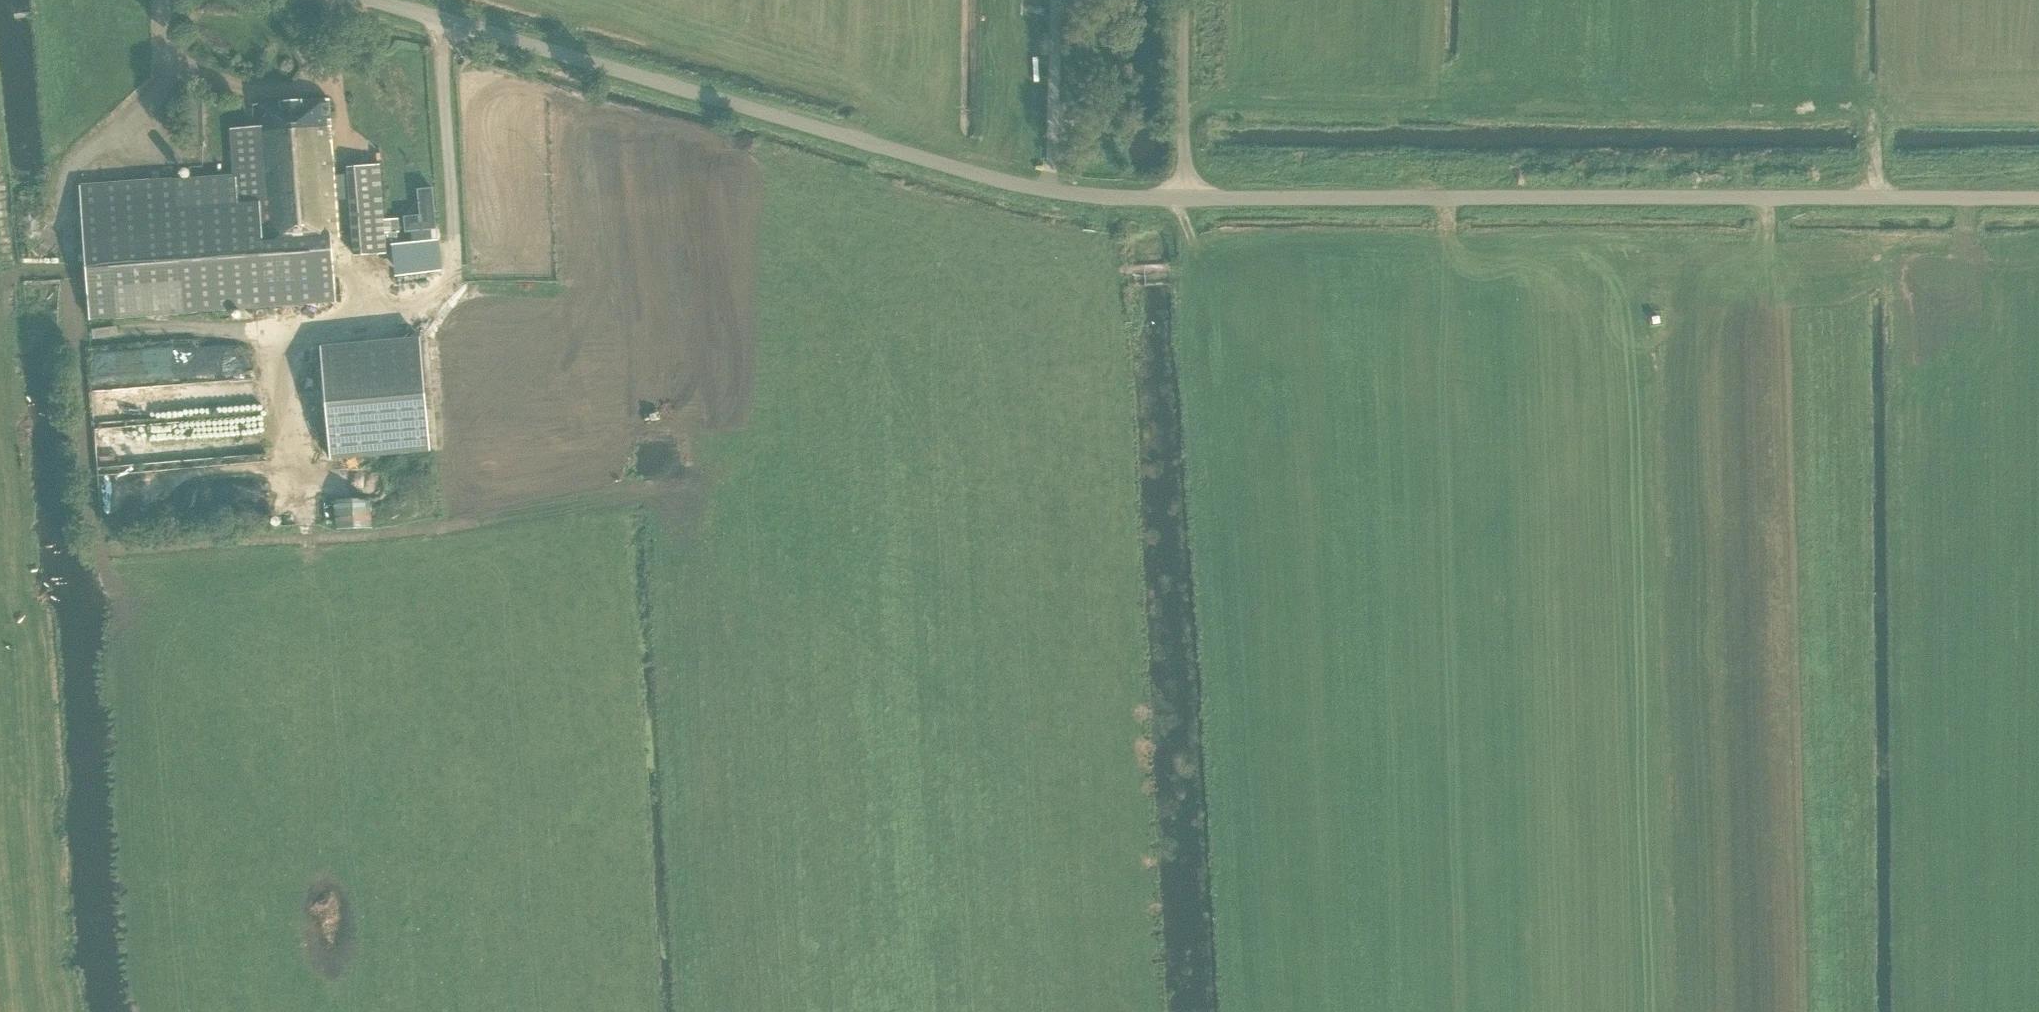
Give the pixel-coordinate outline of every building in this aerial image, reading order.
[(328,99),(251,105),(253,125),(231,127),(235,174),(79,185),(89,319),(336,301),(332,242),(339,241),(328,99)] [(379,164),(347,167),(354,256),(386,253),(384,233),(399,232),(398,219),(383,220),(379,164)] [(420,338),(320,347),(330,459),(430,450),(420,338)] [(91,346),(97,378),(136,371),(130,339),(91,346)] [(151,386),(95,393),(98,416),(163,408),(162,398),(153,399),(151,386)]
